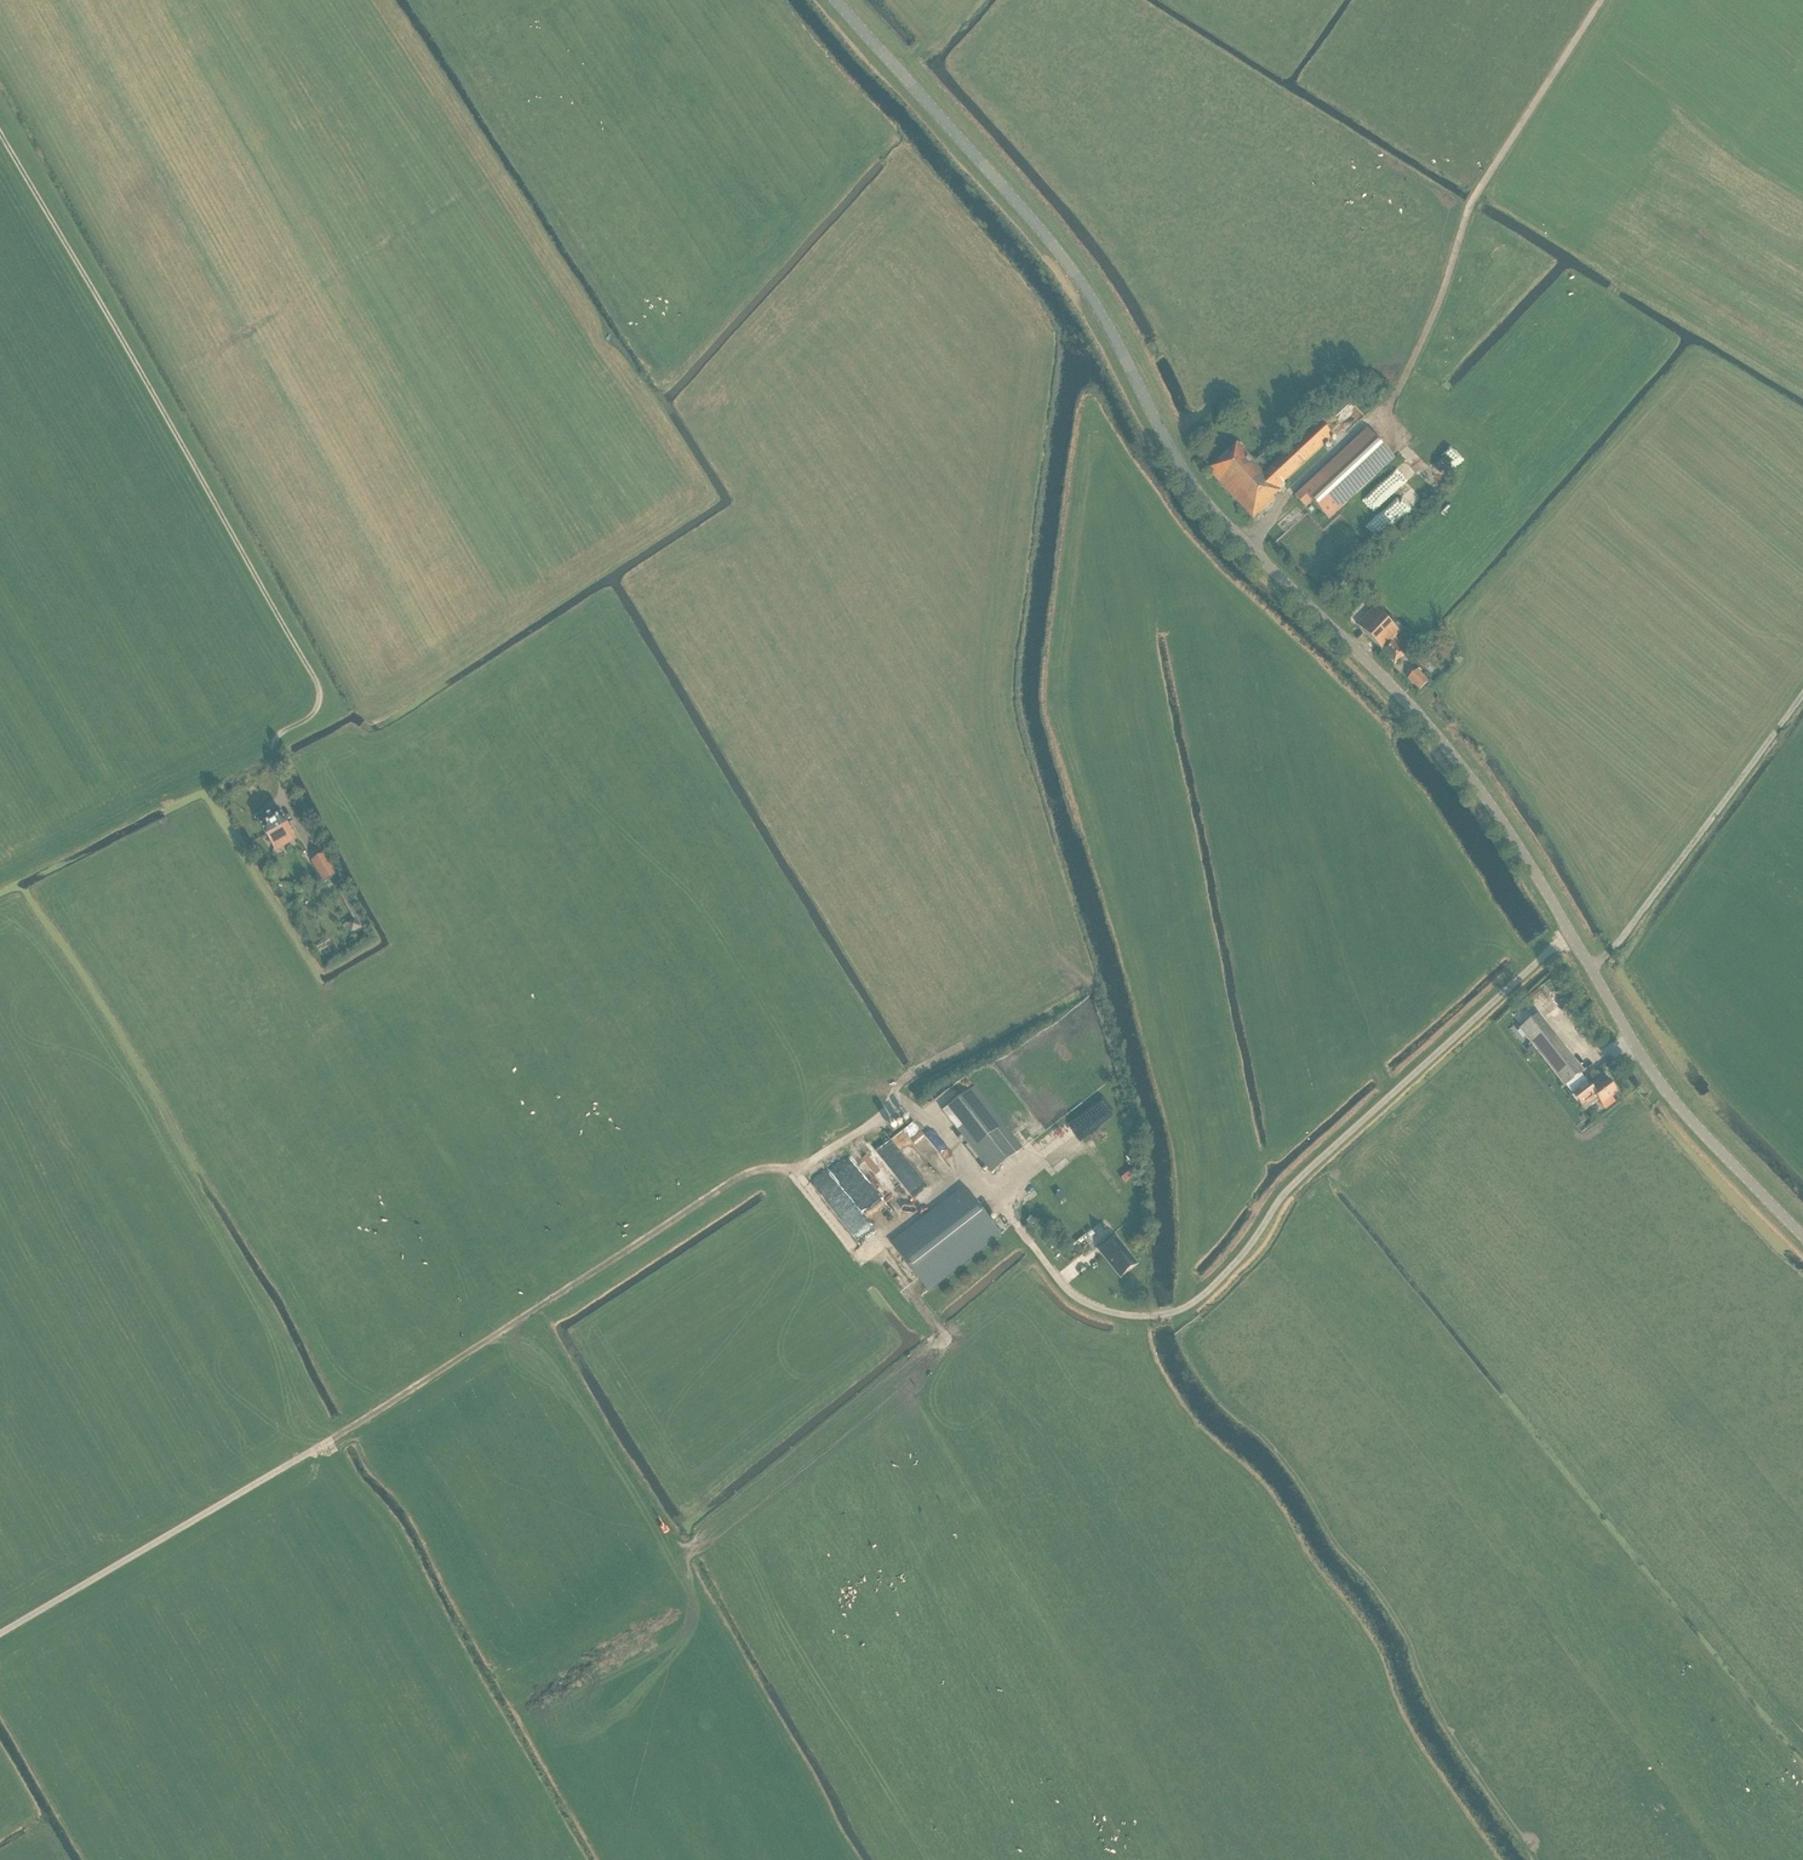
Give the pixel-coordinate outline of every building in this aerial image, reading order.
[(1283,483),(1333,437),(1320,422),(1270,468),(1260,457),(1255,462),(1243,449),(1244,448),(1240,443),(1239,445),(1237,443),(1208,469),(1252,518),(1256,521),(1257,518),(1259,516),(1257,514),(1275,499),(1273,497),(1281,490),(1285,485),(1283,483)] [(1329,519),(1394,458),(1367,429),(1295,496),(1306,508),(1312,501),(1329,519)] [(1447,475),(1465,460),(1452,445),(1434,460),(1447,475)] [(1363,500),(1376,511),(1386,499),(1374,488),(1363,500)] [(1366,525),(1374,535),(1387,524),(1383,519),(1389,515),(1385,510),(1366,525)] [(1396,637),(1404,630),(1397,623),(1394,627),(1375,607),(1357,624),(1375,643),(1382,650),(1381,650),(1394,663),(1408,650),(1396,637)] [(1433,647),(1443,638),(1439,633),(1429,642),(1433,647)] [(1419,691),(1428,682),(1419,673),(1421,671),(1419,669),(1417,671),(1417,670),(1408,678),(1419,691)] [(1458,675),(1454,671),(1449,677),(1453,681),(1458,675)] [(1435,682),(1438,690),(1450,685),(1446,677),(1435,682)] [(1436,699),(1431,703),(1447,721),(1452,716),(1436,699)] [(295,837),(279,809),(278,810),(259,820),(258,821),(274,849),(295,837)] [(338,874),(326,852),(311,861),(323,883),(338,874)] [(1546,1013),(1551,1009),(1541,997),(1536,1001),(1546,1013)] [(1583,1072),(1556,1037),(1538,1013),(1535,1016),(1525,1003),(1512,1014),(1522,1026),(1519,1028),(1538,1052),(1565,1086),(1566,1085),(1573,1094),(1573,1095),(1585,1110),(1598,1100),(1601,1105),(1605,1109),(1615,1102),(1611,1097),(1617,1092),(1616,1091),(1617,1088),(1614,1084),(1611,1085),(1608,1080),(1594,1091),(1581,1074),(1583,1072)] [(990,1174),(1023,1149),(975,1087),(942,1112),(990,1174)] [(896,1136),(874,1152),(897,1185),(886,1193),(887,1194),(863,1211),(862,1210),(860,1215),(837,1207),(850,1227),(866,1216),(877,1232),(879,1233),(919,1205),(913,1198),(929,1186),(923,1177),(927,1178),(934,1173),(925,1171),(919,1175),(900,1147),(902,1139),(905,1137),(908,1142),(914,1144),(938,1177),(950,1168),(917,1120),(895,1135),(896,1136)] [(1048,1181),(1084,1233),(1077,1238),(1082,1244),(1091,1238),(1094,1242),(1134,1215),(1120,1194),(1113,1198),(1101,1180),(1092,1186),(1076,1162),(1048,1181)] [(1045,1178),(1035,1184),(1040,1191),(1049,1184),(1045,1178)] [(928,1291),(1001,1235),(963,1187),(891,1243),(928,1291)] [(1117,1240),(1101,1253),(1121,1277),(1137,1264),(1117,1240)] [(1069,1282),(1088,1265),(1080,1256),(1061,1273),(1069,1282)]
